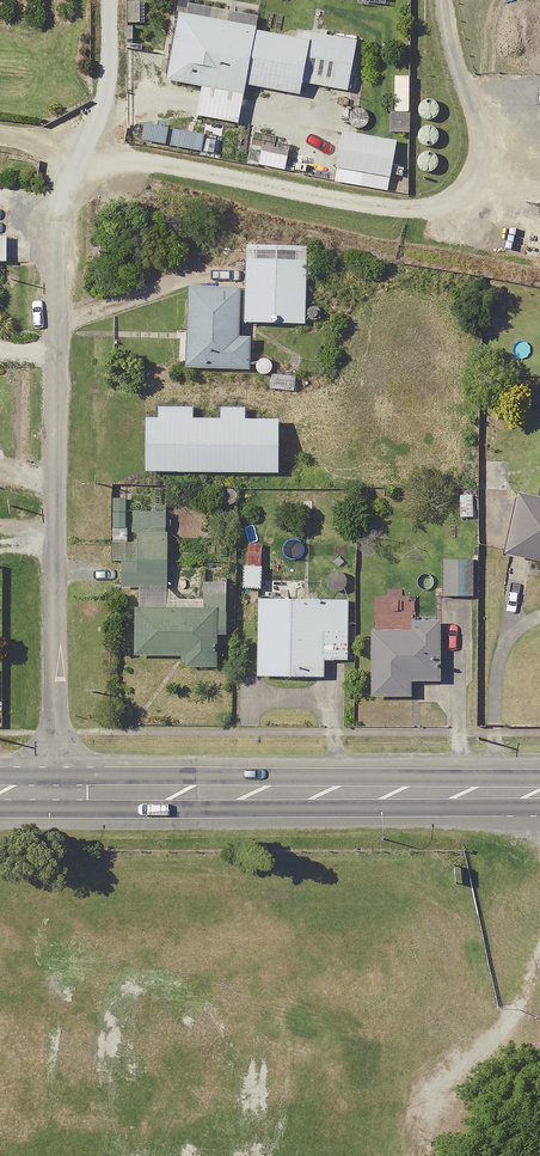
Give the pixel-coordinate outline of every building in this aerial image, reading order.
[(125,26),(148,27),(150,0),(127,0),(125,26)] [(182,5),(180,16),(167,82),(202,89),(197,118),(239,126),(246,87),(301,97),(304,84),(350,93),(360,44),(296,32),(295,38),(257,31),(259,20),(182,5)] [(295,134),(254,126),(247,166),(287,174),(295,134)] [(398,143),(343,134),(336,169),(361,174),(359,187),(389,193),(398,143)] [(10,265),(11,238),(0,237),(0,264),(10,265)] [(305,327),(308,249),(248,247),(245,325),(305,327)] [(190,290),(189,333),(178,332),(177,361),(188,362),(188,370),(248,372),(249,341),(240,340),(242,292),(190,290)] [(271,367),(269,391),(298,394),(300,370),(271,367)] [(246,410),(222,410),(221,422),(194,422),(195,410),(160,410),(160,421),(148,421),(148,474),(280,476),(281,423),(246,422),(246,410)] [(138,589),(136,656),(183,658),(183,668),(217,669),(219,588),(205,588),(205,599),(165,598),(166,590),(169,491),(115,490),(112,562),(122,563),(122,589),(138,589)] [(481,497),(459,496),(458,520),(480,521),(481,497)] [(519,496),(506,557),(539,565),(539,500),(519,496)] [(474,562),(444,561),(442,596),(472,598),(474,562)] [(262,568),(243,568),(243,590),(262,590),(262,568)] [(348,603),(260,599),(257,678),(323,680),(324,663),(329,663),(346,664),(348,603)] [(412,618),(373,618),(372,698),(413,699),(413,683),(442,683),(443,625),(412,625),(412,618)]
